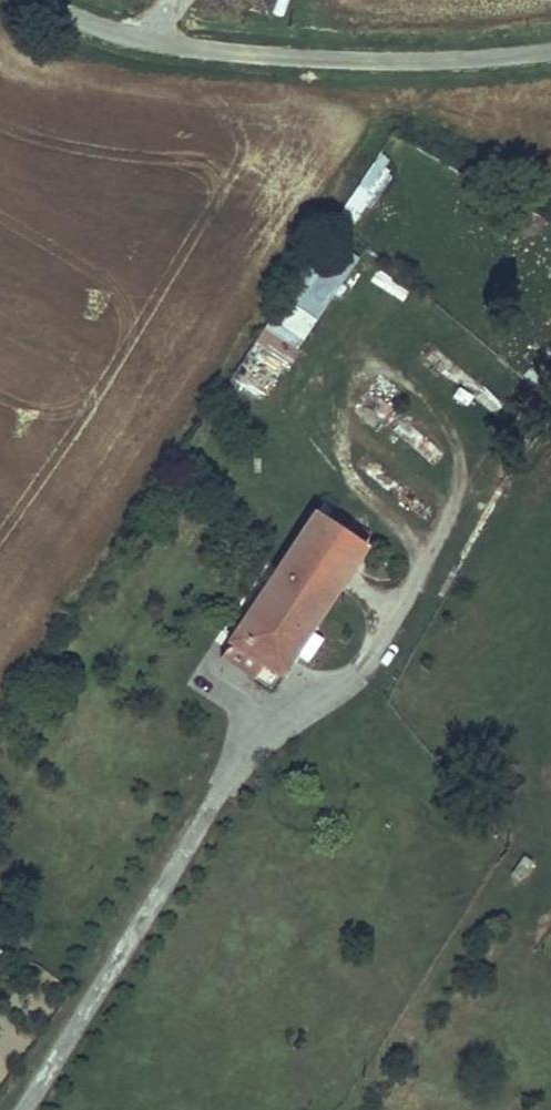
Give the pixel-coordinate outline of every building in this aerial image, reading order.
[(265,329),(298,350),(354,258),(321,237),(265,329)] [(366,548),(317,514),(244,622),(249,625),(242,636),(268,654),(276,643),(294,656),(366,548)] [(249,625),(244,622),(232,640),(282,674),(294,656),(276,643),(268,654),(242,636),(249,625)] [(534,861),(526,857),(515,874),(522,879),(534,861)]
